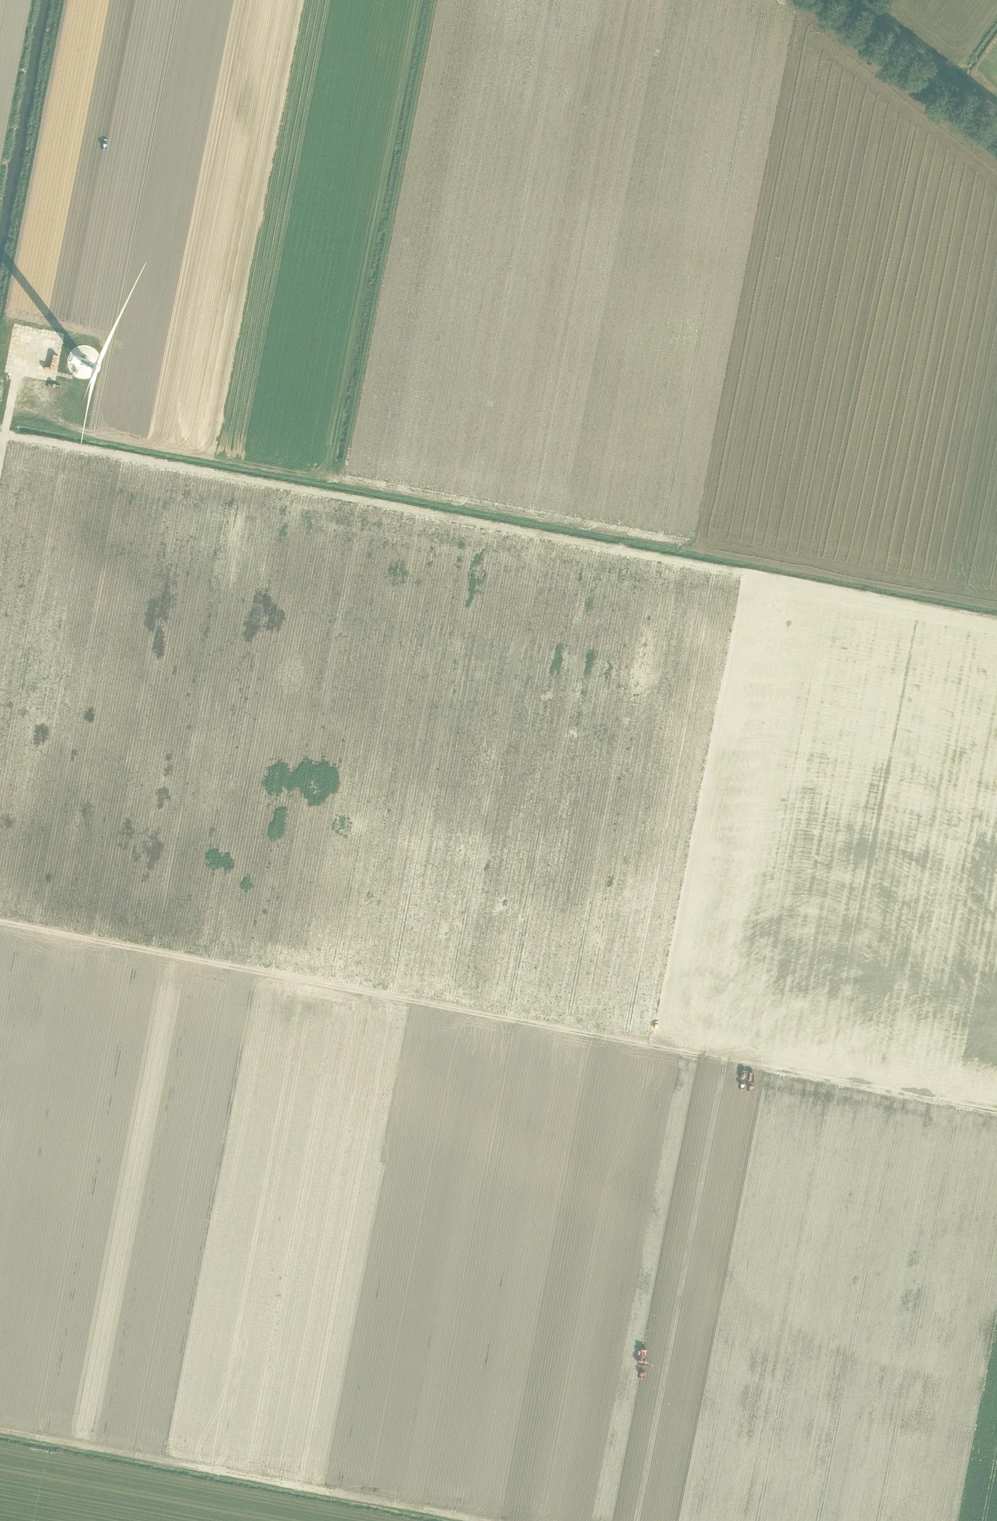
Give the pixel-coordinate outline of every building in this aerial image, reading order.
[(83,368),(84,368),(85,368),(86,367),(87,367),(88,366),(88,365),(89,365),(89,364),(89,363),(89,362),(89,361),(89,360),(88,360),(88,359),(88,358),(87,358),(86,358),(86,357),(85,357),(84,357),(83,357),(82,357),(81,357),(81,358),(80,358),(80,359),(79,359),(79,360),(78,361),(78,362),(78,363),(78,364),(79,364),(79,365),(80,366),(80,367),(81,367),(82,367),(82,368),(83,368)]
